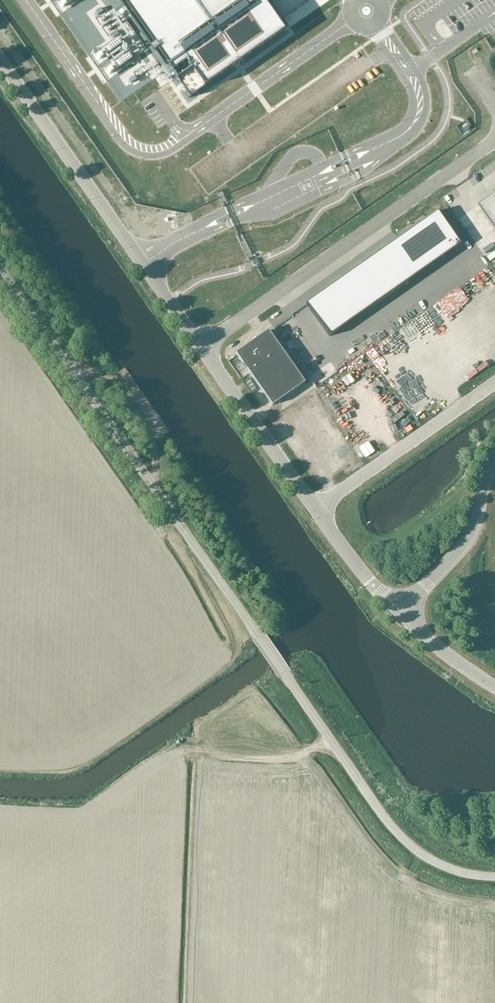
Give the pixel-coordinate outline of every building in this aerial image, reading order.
[(189,99),(284,32),(262,0),(120,0),(189,99)] [(456,71),(450,74),(456,87),(462,84),(456,71)] [(466,74),(462,78),(475,95),(480,92),(466,74)] [(479,205),(494,229),(494,190),(493,191),(494,194),(479,205)] [(439,211),(306,304),(329,337),(462,244),(439,211)] [(488,269),(494,265),(494,264),(493,260),(486,264),(488,269)] [(235,353),(272,406),(305,383),(268,330),(235,353)] [(227,367),(234,375),(241,370),(235,361),(227,367)]
